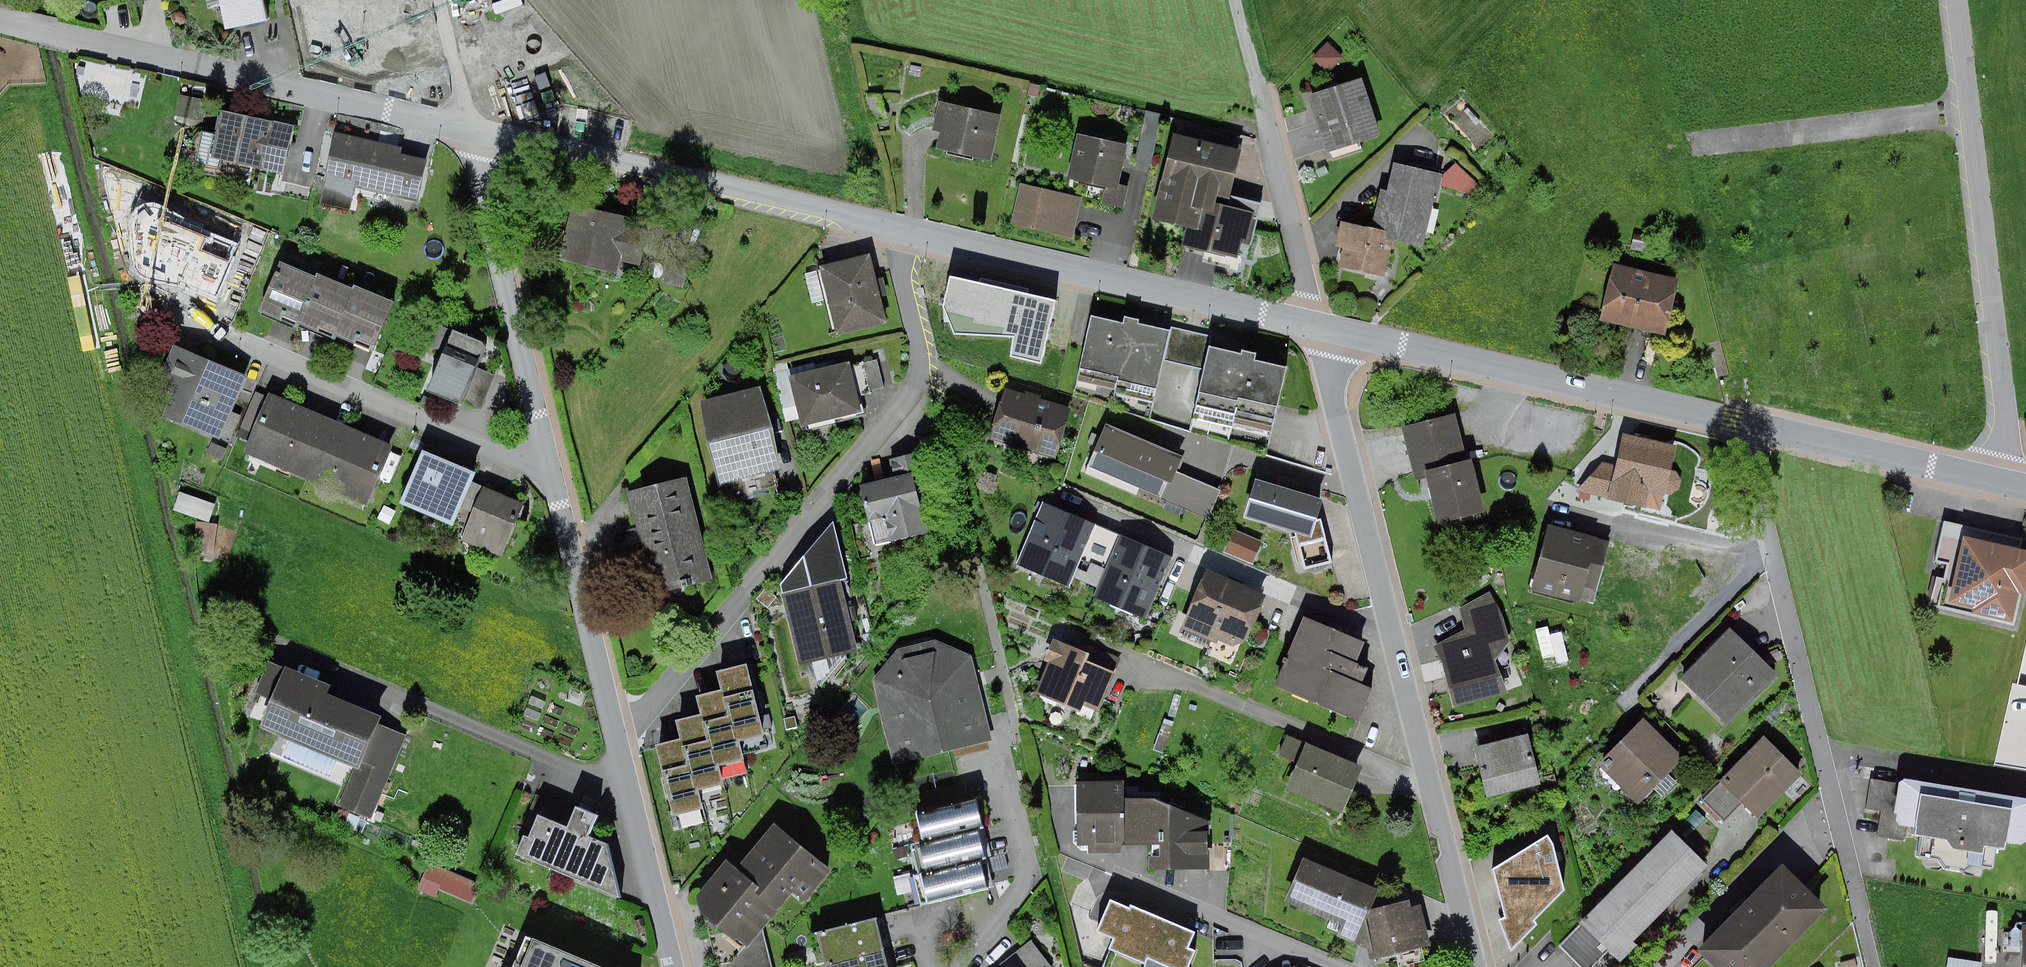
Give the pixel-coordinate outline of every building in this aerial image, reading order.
[(210,8),(222,6),(227,30),(269,21),(264,0),(208,0),(210,8)] [(310,5),(379,32),(391,0),(312,0),(310,5)] [(1343,58),(1328,43),(1312,58),(1327,73),(1343,58)] [(922,67),(910,65),(908,75),(921,77),(922,67)] [(86,68),(79,66),(77,74),(84,75),(86,68)] [(1381,135),(1363,78),(1309,95),(1328,153),(1381,135)] [(1041,86),(1030,83),(1028,95),(1039,97),(1041,86)] [(172,94),(165,92),(161,106),(168,108),(172,94)] [(888,117),(882,93),(866,97),(872,121),(888,117)] [(180,95),(176,116),(203,121),(207,100),(180,95)] [(992,161),(1002,115),(939,101),(933,131),(941,133),(937,148),(992,161)] [(1482,123),(1468,108),(1464,111),(1478,127),(1482,123)] [(217,134),(202,131),(195,163),(221,169),(223,160),(284,174),(295,126),(223,110),(217,134)] [(1163,115),(1146,111),(1134,161),(1151,165),(1163,115)] [(418,201),(428,160),(402,154),(403,147),(336,132),(325,180),(372,191),(369,206),(387,210),(390,195),(418,201)] [(1120,184),(1128,145),(1078,134),(1068,179),(1105,187),(1101,203),(1124,209),(1129,186),(1120,184)] [(1206,201),(1217,203),(1231,206),(1243,151),(1174,136),(1155,221),(1186,228),(1200,231),(1206,201)] [(1389,192),(1381,190),(1373,228),(1386,231),(1385,240),(1393,242),(1424,249),(1435,202),(1437,203),(1441,187),(1473,194),(1479,188),(1456,163),(1443,175),(1396,164),(1389,192)] [(251,170),(241,167),(238,177),(249,180),(251,170)] [(1073,238),(1082,197),(1021,183),(1012,224),(1073,238)] [(1249,244),(1257,212),(1231,206),(1217,203),(1206,201),(1200,231),(1186,228),(1182,245),(1238,258),(1242,243),(1249,244)] [(633,216),(574,202),(561,259),(619,273),(622,261),(640,266),(649,229),(631,224),(633,216)] [(252,240),(164,204),(138,267),(227,303),(252,240)] [(1385,240),(1386,231),(1373,228),(1343,223),(1338,248),(1346,249),(1342,269),(1347,270),(1386,277),(1393,242),(1385,240)] [(1652,237),(1634,234),(1630,250),(1648,253),(1652,237)] [(871,254),(820,266),(821,270),(805,273),(813,303),(824,300),(829,321),(834,320),(837,335),(888,323),(881,297),(887,295),(883,277),(877,279),(871,254)] [(683,288),(689,266),(668,260),(663,283),(683,288)] [(298,326),(318,277),(317,277),(282,262),(260,314),(296,329),(298,326)] [(1680,279),(1614,264),(1600,320),(1666,336),(1680,279)] [(334,337),(355,288),(354,288),(319,273),(317,277),(318,277),(298,326),(333,341),(334,337)] [(1012,297),(1012,294),(989,288),(990,284),(962,277),(958,277),(955,278),(952,280),(950,282),(949,285),(947,294),(951,296),(947,312),(947,315),(949,318),(951,321),(954,322),(956,322),(954,330),(983,338),(986,329),(989,329),(993,329),(995,327),(998,324),(999,321),(1018,326),(1010,358),(1033,364),(1036,365),(1039,364),(1042,362),(1045,360),(1046,357),(1049,345),(1043,343),(1054,299),(1026,292),(1022,292),(1019,293),(1017,295),(1015,297),(1012,297)] [(380,337),(395,301),(355,284),(354,288),(355,288),(334,337),(373,353),(380,337)] [(1124,323),(1093,316),(1078,381),(1115,389),(1112,403),(1151,412),(1164,359),(1187,365),(1195,332),(1172,326),(1171,330),(1140,323),(1141,319),(1126,315),(1124,323)] [(488,344),(454,330),(429,389),(482,411),(497,376),(478,368),(488,344)] [(1278,427),(1293,361),(1262,354),(1264,347),(1248,343),(1248,348),(1217,340),(1217,337),(1195,332),(1187,365),(1210,370),(1198,423),(1237,432),(1241,418),(1278,427)] [(248,376),(175,345),(157,386),(173,394),(164,415),(199,431),(198,434),(212,440),(214,437),(221,440),(222,436),(231,440),(242,415),(233,411),(248,376)] [(884,388),(877,359),(863,363),(870,391),(884,388)] [(863,413),(851,361),(837,364),(836,360),(816,365),(815,363),(789,369),(788,362),(773,366),(786,422),(800,418),(802,427),(863,413)] [(762,386),(700,401),(720,484),(726,483),(729,497),(779,485),(775,471),(782,469),(762,386)] [(1006,388),(990,439),(1056,459),(1072,409),(1041,399),(1042,396),(1026,391),(1025,394),(1006,388)] [(333,418),(270,392),(268,396),(256,391),(238,435),(249,440),(244,452),(307,479),(333,418)] [(439,401),(424,395),(420,403),(435,410),(439,401)] [(1467,461),(1455,414),(1402,427),(1415,480),(1427,477),(1439,523),(1485,512),(1472,459),(1467,461)] [(392,444),(333,418),(307,479),(366,504),(392,444)] [(1184,457),(1107,423),(1088,467),(1209,519),(1221,491),(1177,472),(1184,457)] [(1677,446),(1624,434),(1617,465),(1603,462),(1576,491),(1646,508),(1650,492),(1666,496),(1666,494),(1672,495),(1680,489),(1682,480),(1677,471),(1671,470),(1677,446)] [(228,449),(212,442),(207,454),(222,461),(228,449)] [(463,509),(474,482),(478,473),(424,451),(402,505),(456,526),(463,509)] [(931,490),(922,451),(890,459),(895,477),(861,486),(875,545),(929,532),(919,493),(931,490)] [(998,475),(985,471),(982,484),(994,488),(998,475)] [(628,492),(654,594),(712,580),(687,478),(628,492)] [(1317,522),(1324,500),(1257,480),(1245,517),(1295,532),(1305,569),(1332,562),(1321,521),(1317,522)] [(525,503),(474,482),(463,509),(473,513),(462,539),(503,556),(525,503)] [(210,522),(216,504),(180,491),(174,510),(210,522)] [(1088,578),(1109,528),(1042,500),(1014,565),(1070,589),(1077,574),(1088,578)] [(397,512),(385,505),(378,519),(389,525),(397,512)] [(215,555),(219,524),(197,521),(193,552),(215,555)] [(848,653),(860,651),(853,622),(860,620),(857,606),(849,608),(847,599),(854,597),(836,522),(780,583),(800,665),(813,662),(819,687),(848,656),(848,653)] [(1945,522),(1936,562),(1948,565),(1939,606),(2014,622),(2020,594),(2025,595),(2025,541),(1945,522)] [(1586,587),(1598,538),(1549,525),(1533,589),(1582,601),(1586,587)] [(1177,555),(1109,528),(1088,578),(1099,582),(1092,599),(1150,622),(1177,555)] [(1253,565),(1262,542),(1233,530),(1224,553),(1253,565)] [(1267,596),(1207,569),(1181,629),(1186,631),(1183,637),(1209,648),(1211,642),(1217,644),(1219,640),(1233,646),(1247,640),(1267,596)] [(770,606),(779,595),(768,586),(759,597),(770,606)] [(1434,647),(1444,664),(1455,707),(1508,693),(1495,661),(1510,642),(1502,614),(1490,592),(1459,608),(1465,630),(1434,647)] [(1366,643),(1305,617),(1275,686),(1361,723),(1375,689),(1363,684),(1370,669),(1357,663),(1366,643)] [(1731,628),(1681,678),(1728,725),(1778,675),(1731,628)] [(1100,711),(1122,658),(1092,646),(1089,652),(1054,638),(1044,661),(1049,663),(1036,693),(1077,710),(1076,714),(1091,721),(1096,710),(1100,711)] [(873,679),(894,765),(993,741),(972,655),(936,640),(898,649),(873,679)] [(1787,658),(1783,647),(1766,654),(1771,665),(1787,658)] [(272,700),(260,728),(354,768),(338,805),(372,820),(408,736),(380,724),(383,717),(330,694),(333,686),(287,666),(286,669),(271,663),(258,694),(272,700)] [(748,664),(718,671),(722,689),(724,689),(737,741),(739,740),(765,734),(764,729),(772,727),(769,714),(761,716),(761,714),(764,713),(760,697),(756,698),(748,664)] [(724,689),(697,695),(702,714),(704,713),(717,766),(719,765),(744,759),(739,740),(737,741),(724,689)] [(1182,696),(1175,694),(1170,709),(1178,711),(1180,702),(1182,696)] [(702,714),(677,720),(682,739),(684,738),(696,790),(699,790),(724,784),(719,765),(717,766),(704,713),(702,714)] [(795,716),(784,719),(787,730),(798,728),(795,716)] [(1175,721),(1165,718),(1153,751),(1163,754),(1175,721)] [(1686,759),(1645,718),(1599,764),(1639,804),(1655,788),(1664,797),(1678,782),(1670,774),(1686,759)] [(1542,784),(1529,734),(1475,747),(1488,798),(1542,784)] [(1363,767),(1288,735),(1279,755),(1298,763),(1287,790),(1343,814),(1363,767)] [(1804,774),(1766,736),(1702,801),(1724,823),(1743,804),(1759,820),(1804,774)] [(682,739),(657,745),(675,816),(704,808),(699,790),(696,790),(684,738),(682,739)] [(1900,784),(1871,780),(1867,808),(1881,811),(1877,836),(1904,840),(1906,825),(1916,827),(1915,835),(1923,837),(1919,857),(1941,860),(1946,869),(1965,872),(1973,866),(1993,869),(1996,849),(2006,851),(2007,842),(2022,845),(2025,842),(2025,798),(1906,779),(1900,783),(1900,784)] [(1121,845),(1126,845),(1125,798),(1125,781),(1077,782),(1078,830),(1074,831),(1074,843),(1082,850),(1089,850),(1089,853),(1121,853),(1121,845)] [(986,827),(979,798),(911,814),(918,843),(980,829),(986,827)] [(1158,798),(1125,798),(1126,845),(1150,845),(1150,859),(1145,859),(1145,871),(1212,871),(1212,821),(1158,798)] [(570,827),(540,815),(531,837),(526,835),(518,855),(622,898),(609,844),(590,836),(598,815),(578,807),(570,827)] [(739,869),(728,860),(698,897),(701,912),(737,941),(739,939),(748,947),(795,892),(807,902),(832,871),(776,825),(739,869)] [(987,858),(980,829),(918,843),(913,844),(919,871),(920,873),(982,859),(987,858)] [(1559,946),(1580,966),(1594,966),(1609,952),(1621,963),(1638,946),(1634,942),(1709,867),(1673,831),(1559,946)] [(1555,844),(1549,835),(1494,869),(1506,917),(1500,920),(1512,952),(1539,924),(1535,921),(1566,890),(1555,844)] [(906,845),(894,849),(897,860),(909,856),(906,845)] [(989,888),(982,859),(920,873),(919,871),(894,877),(898,896),(918,891),(921,904),(989,888)] [(1380,890),(1305,859),(1287,902),(1332,921),(1329,928),(1336,931),(1339,924),(1343,926),(1339,935),(1369,948),(1373,949),(1368,919),(1372,909),(1380,890)] [(480,884),(429,862),(417,890),(436,898),(440,889),(472,903),(480,884)] [(1785,864),(1700,950),(1717,966),(1773,966),(1830,909),(1785,864)] [(1197,932),(1131,904),(1130,907),(1113,900),(1099,932),(1115,939),(1111,950),(1146,965),(1145,966),(1191,966),(1198,951),(1191,948),(1197,932)] [(1410,901),(1372,909),(1368,919),(1373,949),(1369,948),(1372,960),(1430,946),(1421,906),(1412,908),(1410,901)] [(880,913),(821,928),(824,941),(817,943),(822,962),(888,946),(880,913)] [(529,937),(516,966),(601,966),(529,937)] [(1032,941),(1001,964),(1003,966),(1052,966),(1032,941)] [(888,946),(822,962),(823,966),(894,966),(888,946)] [(1949,957),(1947,966),(1983,966),(1984,962),(1949,957)]
